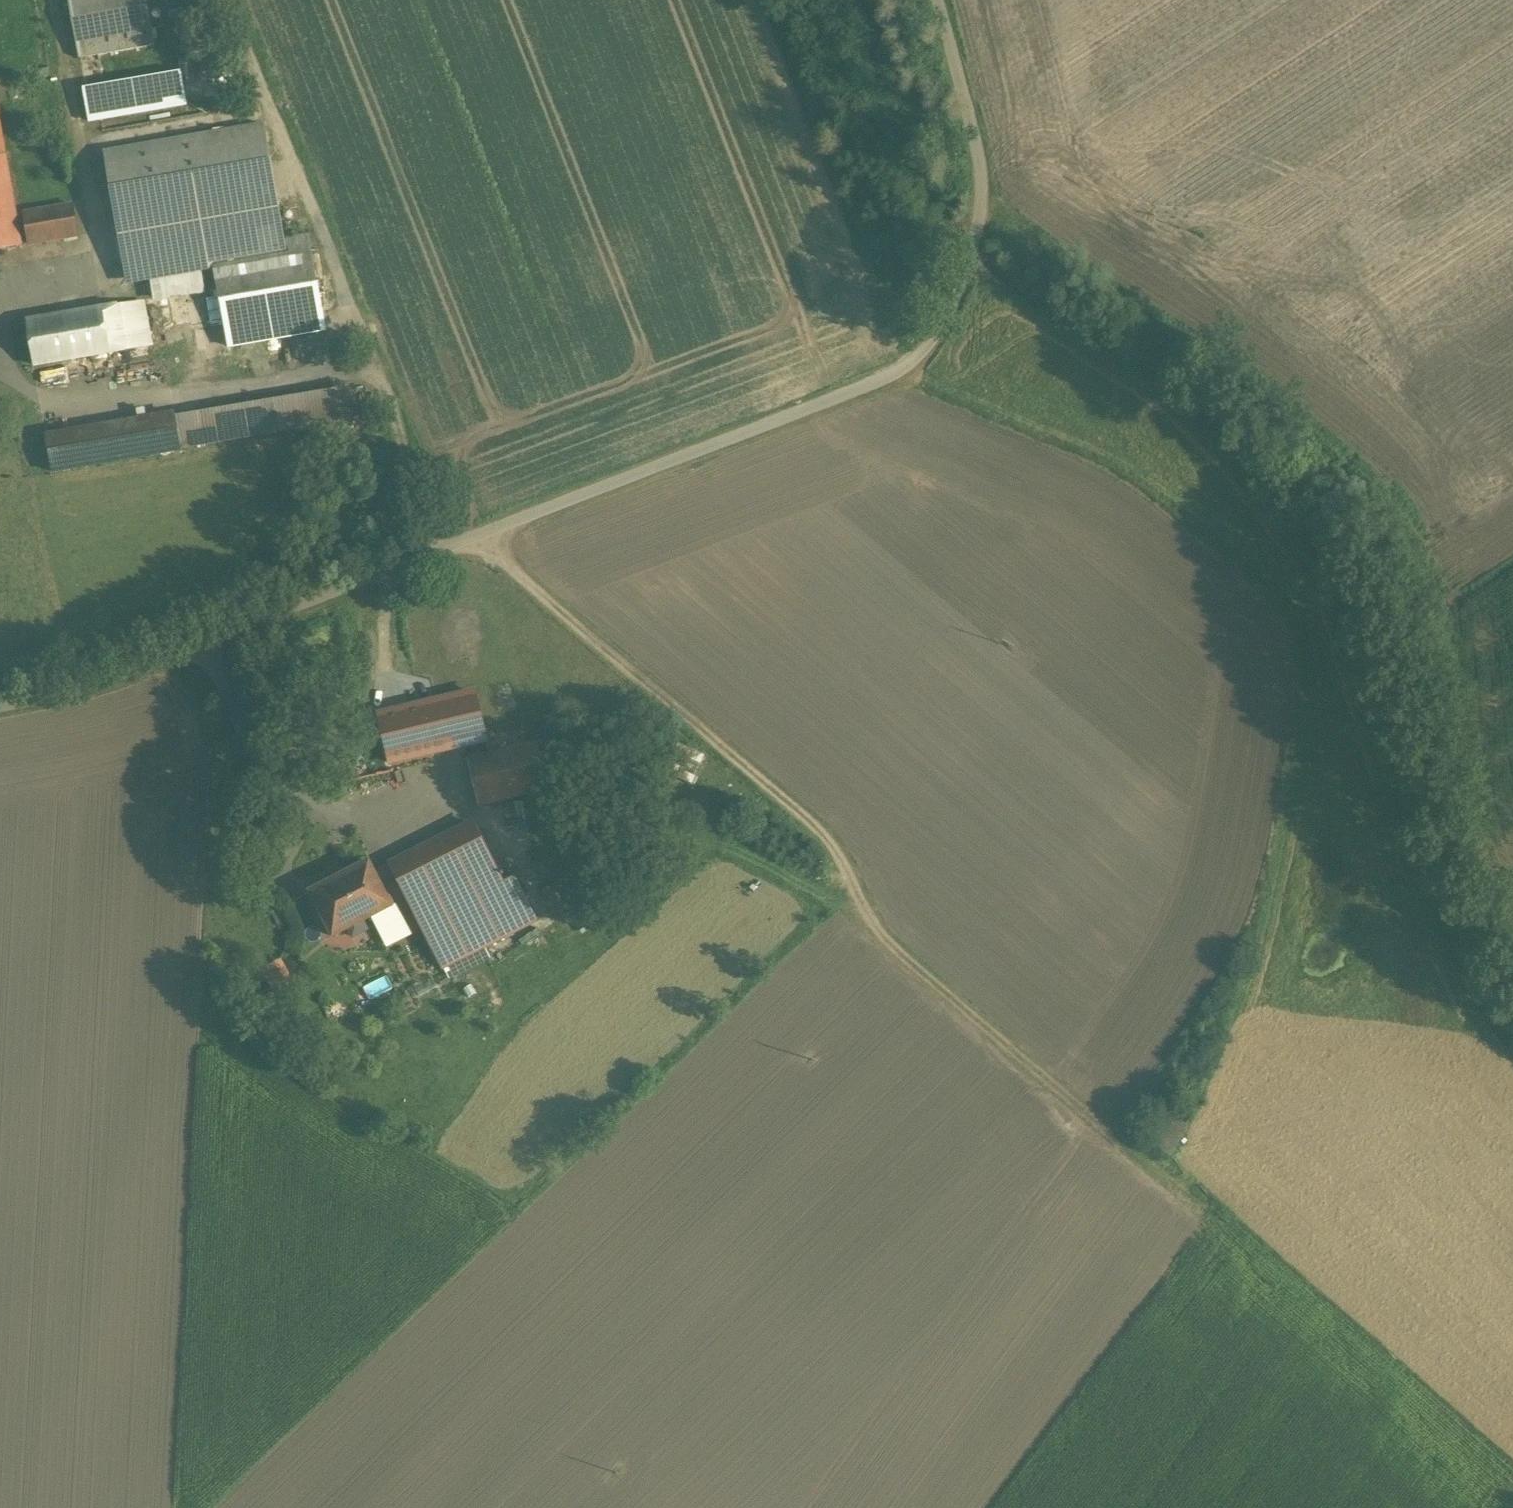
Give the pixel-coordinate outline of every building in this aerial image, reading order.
[(91,49),(164,36),(158,0),(82,0),(91,49)] [(179,72),(84,89),(90,121),(185,105),(179,72)] [(0,101),(0,250),(20,246),(4,160),(14,158),(3,101),(0,101)] [(105,152),(112,191),(113,191),(126,266),(131,265),(134,281),(214,268),(228,347),(324,331),(307,234),(284,238),(264,124),(105,152)] [(73,205),(24,214),(30,245),(79,236),(73,205)] [(140,302),(28,321),(36,366),(148,346),(140,302)] [(175,424),(180,450),(359,418),(355,393),(175,424)] [(175,424),(174,414),(47,436),(53,471),(180,450),(175,424)] [(486,740),(475,693),(381,715),(392,762),(486,740)] [(538,742),(467,759),(478,805),(549,788),(538,742)] [(472,823),(380,871),(395,902),(412,933),(423,928),(443,967),(512,932),(509,928),(534,915),(515,878),(504,884),(472,823)] [(576,846),(534,848),(535,880),(577,878),(576,846)] [(368,862),(310,892),(334,937),(391,907),(390,904),(395,902),(380,871),(374,874),(368,862)]
